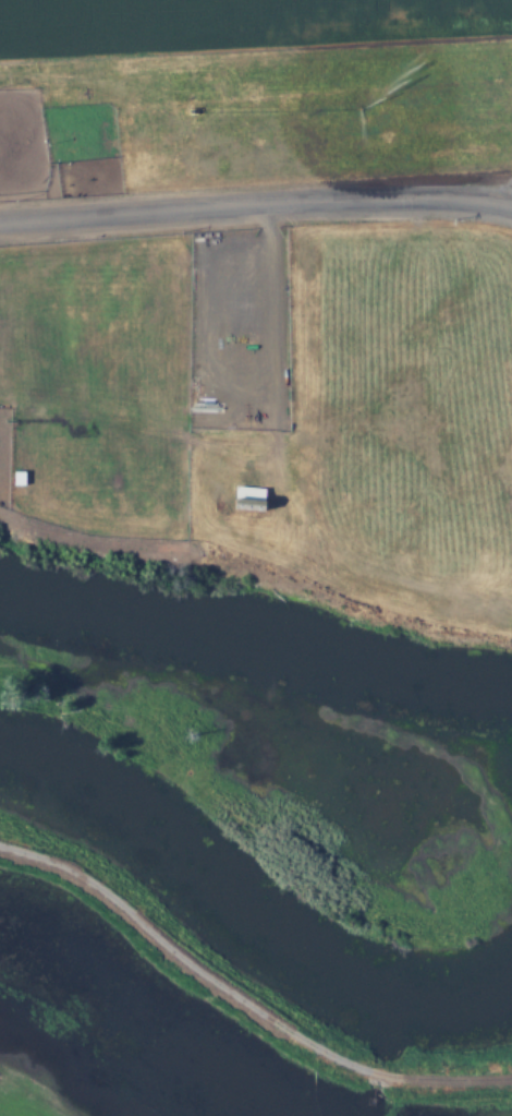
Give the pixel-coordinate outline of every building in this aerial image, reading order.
[(233,482),(231,500),(256,504),(257,483),(233,482)]
